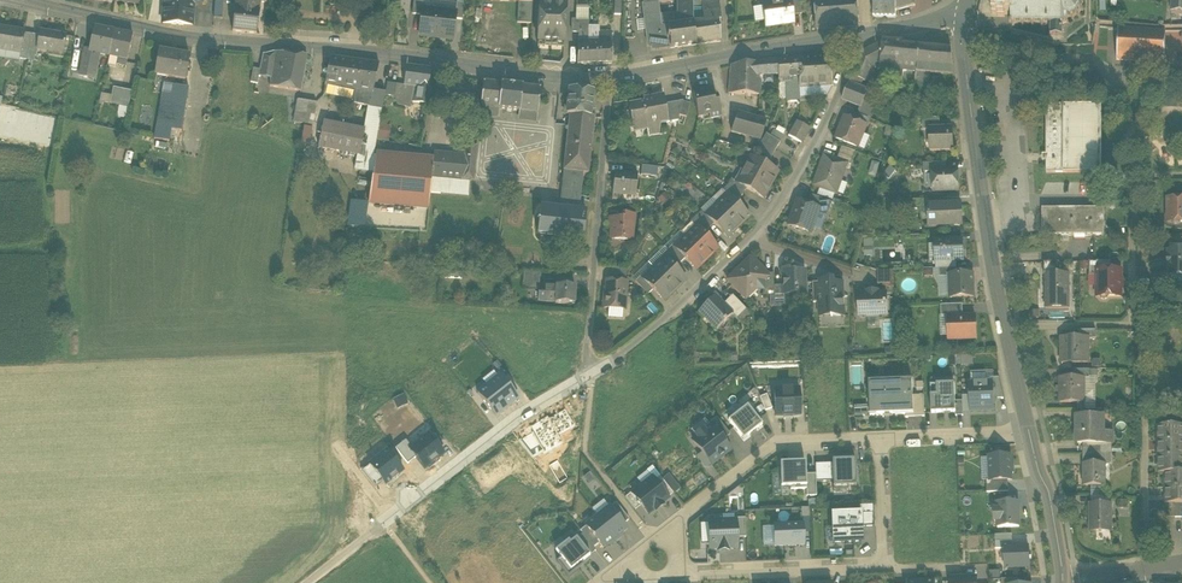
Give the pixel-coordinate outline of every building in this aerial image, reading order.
[(191,26),(193,0),(165,0),(163,25),(191,26)] [(221,19),(223,0),(215,0),(213,18),(221,19)] [(256,34),(260,2),(261,1),(248,0),(235,0),(232,31),(256,34)] [(422,15),(422,9),(423,9),(424,0),(414,0),(412,14),(422,15)] [(423,9),(438,11),(440,1),(440,0),(439,0),(424,0),(423,9)] [(692,13),(692,0),(681,0),(681,13),(681,20),(681,25),(693,23),(692,19),(692,13)] [(702,0),(692,0),(692,13),(702,13),(700,2),(702,2),(702,0)] [(703,22),(717,20),(717,21),(720,21),(718,0),(716,0),(702,2),(700,2),(702,13),(703,22)] [(769,27),(790,24),(789,23),(792,19),(793,19),(793,16),(791,3),(790,3),(786,0),(771,0),(771,1),(766,2),(766,3),(763,6),(762,7),(764,21),(765,23),(766,23),(769,26),(769,27)] [(793,16),(801,15),(799,0),(793,0),(791,3),(793,16)] [(816,29),(859,26),(857,0),(813,0),(816,29)] [(896,18),(896,13),(897,11),(897,0),(874,0),(874,17),(896,18)] [(916,0),(914,0),(914,6),(897,11),(896,13),(916,7),(916,0)] [(897,11),(914,6),(914,0),(897,0),(897,11)] [(1062,39),(1063,38),(1062,37),(1062,32),(1064,32),(1064,31),(1063,31),(1063,25),(1065,23),(1067,25),(1068,23),(1066,22),(1067,19),(1071,19),(1072,22),(1074,21),(1073,18),(1077,17),(1079,18),(1080,17),(1079,15),(1081,12),(1083,12),(1084,10),(1081,10),(1081,5),(1084,5),(1083,3),(1081,3),(1079,0),(992,0),(992,15),(998,15),(998,18),(1005,18),(1005,16),(1012,16),(1012,22),(1009,22),(1009,24),(1011,24),(1011,25),(1013,24),(1013,27),(1015,27),(1015,25),(1022,25),(1022,27),(1024,27),(1024,25),(1032,25),(1032,27),(1034,27),(1034,25),(1042,25),(1041,27),(1043,28),(1044,25),(1051,25),(1051,31),(1049,30),(1049,32),(1051,32),(1051,37),(1050,38),(1050,39),(1051,38),(1061,38),(1062,39)] [(1181,16),(1181,0),(1173,0),(1172,15),(1181,16)] [(440,1),(438,11),(439,11),(455,13),(457,3),(440,1)] [(517,22),(532,23),(533,2),(531,2),(518,1),(517,22)] [(455,19),(463,20),(465,3),(457,2),(457,3),(455,13),(456,13),(455,19)] [(538,41),(564,43),(566,4),(540,3),(538,41)] [(652,45),(652,50),(670,48),(668,27),(681,25),(681,20),(681,13),(677,13),(659,16),(658,3),(656,3),(644,5),(642,5),(644,20),(645,30),(647,45),(652,45)] [(575,19),(588,19),(589,6),(576,6),(575,19)] [(764,21),(762,7),(753,8),(755,22),(764,21)] [(419,36),(436,38),(439,11),(438,11),(423,9),(422,9),(422,15),(419,36)] [(455,13),(439,11),(436,38),(453,39),(455,19),(456,13),(455,13)] [(692,13),(692,19),(693,23),(703,22),(702,13),(692,13)] [(572,32),(579,32),(579,31),(588,31),(588,25),(588,19),(575,19),(572,19),(572,32)] [(645,30),(644,20),(636,21),(637,31),(645,30)] [(720,42),(717,21),(717,20),(703,22),(693,23),(695,45),(720,42)] [(668,27),(670,48),(695,45),(693,23),(681,25),(668,27)] [(588,31),(588,41),(592,41),(592,40),(598,40),(598,32),(598,31),(598,25),(588,25),(588,31)] [(21,53),(24,33),(25,32),(0,28),(0,50),(20,53),(21,53)] [(100,54),(109,56),(114,31),(96,28),(91,51),(90,52),(96,53),(100,54)] [(1117,59),(1165,62),(1166,31),(1118,28),(1117,59)] [(36,49),(63,54),(66,36),(39,31),(39,35),(36,49)] [(109,56),(117,58),(127,60),(133,34),(114,31),(109,56)] [(579,41),(588,41),(588,31),(579,31),(579,32),(579,41)] [(592,40),(592,41),(592,64),(611,63),(612,63),(611,32),(598,31),(598,32),(598,40),(592,40)] [(28,60),(27,59),(32,34),(24,33),(21,53),(20,53),(19,59),(28,60)] [(39,35),(32,34),(27,59),(28,60),(35,61),(36,49),(39,35)] [(577,64),(592,64),(592,41),(588,41),(579,41),(577,64)] [(878,62),(881,62),(884,41),(872,47),(878,62)] [(903,71),(916,72),(920,47),(903,46),(903,42),(884,41),(881,62),(880,68),(893,70),(891,82),(902,83),(903,71)] [(872,47),(864,51),(870,65),(880,68),(881,62),(878,62),(872,47)] [(951,50),(920,47),(916,72),(931,73),(954,75),(951,50)] [(80,75),(92,77),(93,70),(92,70),(95,58),(96,53),(90,52),(91,51),(85,50),(80,75)] [(865,81),(870,65),(864,51),(863,52),(857,66),(852,76),(864,80),(865,81)] [(155,75),(186,80),(190,57),(159,52),(155,75)] [(259,77),(271,78),(275,53),(266,55),(263,54),(260,70),(259,77)] [(270,86),(281,88),(283,77),(286,77),(289,54),(275,53),(271,78),(270,86)] [(307,55),(289,54),(286,77),(283,77),(281,88),(301,91),(307,55)] [(831,55),(797,58),(798,77),(799,88),(833,86),(831,55)] [(117,58),(109,56),(107,65),(115,67),(115,63),(117,58)] [(356,90),(357,90),(359,82),(358,81),(360,71),(347,68),(349,59),(331,57),(325,84),(352,89),(356,90)] [(793,78),(798,77),(797,58),(777,60),(778,75),(779,79),(793,78)] [(357,90),(365,92),(372,93),(373,90),(378,64),(349,59),(347,68),(360,71),(358,81),(359,82),(357,90)] [(768,75),(778,75),(777,60),(742,64),(741,76),(760,76),(764,76),(764,78),(768,77),(768,75)] [(759,94),(760,76),(741,76),(742,64),(731,65),(729,93),(759,94)] [(404,86),(418,87),(428,89),(428,88),(431,69),(407,66),(404,86)] [(250,82),(257,84),(259,77),(260,70),(253,68),(250,82)] [(914,93),(927,95),(931,73),(916,72),(914,93)] [(861,87),(864,80),(852,76),(849,83),(861,87)] [(799,98),(799,88),(798,77),(793,78),(794,83),(786,83),(786,98),(786,100),(799,99),(799,98)] [(779,99),(786,98),(786,83),(794,83),(793,78),(779,79),(779,99)] [(519,115),(530,116),(530,113),(538,113),(540,89),(483,82),(481,107),(482,108),(482,111),(492,112),(492,108),(520,112),(519,115)] [(164,83),(162,93),(171,95),(173,85),(164,83)] [(876,107),(864,102),(869,91),(861,87),(849,83),(842,100),(860,107),(861,108),(874,113),(876,107)] [(352,89),(325,84),(323,94),(354,101),(356,90),(352,89)] [(394,96),(396,85),(387,84),(386,95),(394,96)] [(162,93),(161,103),(186,108),(189,88),(173,85),(171,95),(162,93)] [(418,87),(404,86),(396,85),(394,96),(396,105),(410,107),(411,101),(416,102),(418,87)] [(833,86),(799,88),(799,98),(827,96),(833,86)] [(430,88),(428,88),(428,89),(418,87),(416,102),(427,104),(430,88)] [(119,105),(128,107),(132,91),(113,88),(112,95),(110,103),(110,104),(119,105)] [(356,90),(354,101),(353,103),(362,105),(363,104),(365,92),(357,90),(356,90)] [(369,107),(382,110),(385,92),(373,90),(372,93),(369,106),(369,107)] [(709,117),(710,120),(721,117),(717,98),(713,99),(711,90),(693,94),(698,119),(709,117)] [(369,106),(372,93),(365,92),(363,104),(362,105),(369,106)] [(591,118),(594,118),(595,111),(591,110),(593,94),(569,92),(567,115),(570,116),(591,118)] [(104,102),(110,103),(112,95),(101,93),(99,104),(103,105),(104,102)] [(647,130),(648,136),(659,135),(660,124),(668,123),(665,105),(663,95),(652,97),(653,101),(629,105),(633,126),(646,124),(647,130)] [(294,122),(303,124),(307,102),(298,100),(294,122)] [(304,128),(312,129),(317,103),(308,102),(304,128)] [(665,105),(668,123),(678,121),(679,116),(683,102),(665,105)] [(679,116),(686,118),(690,104),(683,102),(679,116)] [(182,132),(186,108),(161,103),(156,127),(172,130),(182,132)] [(128,107),(119,105),(117,112),(118,117),(126,119),(128,107)] [(1047,174),(1102,174),(1102,172),(1102,107),(1102,106),(1046,106),(1047,174)] [(365,130),(360,155),(368,157),(374,158),(374,156),(382,110),(369,107),(365,130)] [(874,113),(861,108),(860,107),(857,114),(865,117),(871,119),(874,113)] [(877,114),(887,118),(887,113),(879,109),(877,114)] [(731,132),(760,141),(766,121),(737,113),(731,132)] [(853,113),(850,119),(862,124),(865,117),(857,114),(853,113)] [(564,171),(564,172),(582,174),(588,174),(594,118),(591,118),(570,116),(564,171)] [(836,139),(856,147),(862,134),(863,135),(867,126),(862,124),(850,119),(845,117),(836,139)] [(923,117),(923,131),(929,131),(929,130),(940,129),(939,119),(923,117)] [(788,136),(801,144),(809,129),(796,121),(788,136)] [(357,155),(359,155),(360,155),(365,130),(323,122),(318,147),(357,155)] [(391,126),(380,125),(378,140),(389,142),(391,126)] [(893,129),(887,126),(884,135),(891,137),(893,129)] [(172,130),(156,127),(154,139),(170,142),(172,130)] [(301,144),(310,145),(312,129),(304,128),(301,144)] [(930,150),(930,152),(953,151),(952,129),(940,129),(929,130),(929,131),(930,140),(933,140),(934,150),(930,150)] [(769,136),(780,143),(784,136),(773,130),(769,136)] [(766,134),(762,141),(776,150),(780,143),(769,136),(766,134)] [(862,134),(856,147),(864,151),(870,138),(863,135),(862,134)] [(770,160),(776,150),(762,141),(756,151),(770,160)] [(462,180),(473,181),(477,145),(466,144),(464,162),(462,180)] [(847,165),(851,166),(855,152),(842,148),(837,161),(847,165)] [(358,163),(359,155),(357,155),(354,170),(373,174),(376,156),(374,156),(374,158),(368,157),(367,165),(358,163)] [(367,165),(368,157),(360,155),(359,155),(358,163),(367,165)] [(368,203),(429,208),(430,193),(431,178),(431,177),(433,160),(376,155),(376,156),(373,174),(368,203)] [(750,157),(743,170),(770,186),(778,173),(750,157)] [(820,188),(835,194),(839,182),(841,175),(844,176),(847,165),(837,161),(825,157),(814,186),(820,188)] [(431,177),(462,180),(464,162),(456,162),(440,160),(439,161),(433,160),(431,177)] [(923,164),(924,173),(933,172),(933,171),(945,170),(945,163),(923,164)] [(640,176),(655,177),(656,168),(641,167),(640,176)] [(763,199),(770,186),(743,170),(736,183),(735,183),(746,189),(763,199)] [(934,190),(934,192),(958,191),(958,170),(945,170),(933,171),(933,172),(933,176),(934,190)] [(578,212),(582,174),(564,172),(560,210),(540,208),(537,234),(583,239),(586,213),(578,212)] [(612,195),(635,197),(637,175),(626,174),(626,176),(614,175),(612,195)] [(926,190),(934,190),(933,176),(925,176),(926,190)] [(430,193),(441,194),(442,179),(431,178),(430,193)] [(470,182),(442,179),(441,194),(468,197),(470,182)] [(731,180),(727,187),(743,196),(746,189),(735,183),(736,183),(731,180)] [(839,182),(835,194),(844,197),(848,185),(839,182)] [(735,203),(743,196),(727,187),(722,191),(726,196),(727,195),(735,203)] [(832,203),(835,194),(820,188),(817,198),(832,203)] [(721,190),(711,201),(716,206),(726,196),(722,191),(721,190)] [(726,196),(716,206),(738,228),(749,218),(735,203),(727,195),(726,196)] [(818,214),(827,217),(832,203),(817,198),(811,196),(808,206),(820,210),(818,214)] [(913,200),(913,210),(921,210),(928,209),(928,207),(942,206),(942,199),(913,200)] [(1174,225),(1178,225),(1180,224),(1180,222),(1181,222),(1181,199),(1168,199),(1168,222),(1172,222),(1172,224),(1174,225)] [(364,227),(368,204),(351,201),(347,226),(364,227)] [(701,211),(705,216),(716,206),(711,201),(701,211)] [(788,226),(811,234),(813,228),(818,214),(820,210),(808,206),(797,202),(788,226)] [(929,222),(929,227),(963,226),(962,205),(942,206),(928,207),(928,209),(929,222)] [(727,239),(738,228),(716,206),(705,216),(714,225),(727,239)] [(1043,236),(1105,236),(1104,210),(1043,210),(1043,236)] [(701,211),(696,217),(708,230),(714,225),(705,216),(701,211)] [(827,217),(818,214),(813,228),(822,231),(827,217)] [(611,240),(631,241),(633,216),(622,215),(622,220),(611,219),(610,227),(612,227),(611,240)] [(703,235),(708,230),(696,217),(690,222),(695,228),(696,227),(703,235)] [(695,228),(685,238),(707,260),(718,250),(703,235),(696,227),(695,228)] [(679,232),(663,247),(667,251),(673,245),(675,248),(685,238),(679,232)] [(1181,244),(1181,235),(1168,235),(1168,244),(1181,244)] [(696,271),(707,260),(685,238),(675,248),(674,248),(685,259),(696,271)] [(936,259),(936,262),(956,261),(964,261),(963,241),(935,242),(935,245),(936,259)] [(673,245),(667,251),(680,264),(685,259),(674,248),(675,248),(673,245)] [(663,247),(647,263),(653,269),(663,259),(661,257),(667,251),(663,247)] [(674,269),(680,264),(667,251),(661,257),(663,259),(664,258),(674,269)] [(1181,275),(1181,251),(1168,251),(1168,275),(1170,275),(1181,275)] [(663,259),(653,269),(675,291),(685,281),(674,269),(664,258),(663,259)] [(728,281),(745,299),(755,289),(762,289),(763,275),(756,268),(756,264),(752,260),(749,260),(728,281)] [(1089,276),(1097,276),(1097,271),(1111,271),(1111,261),(1089,261),(1089,276)] [(1044,263),(1044,275),(1046,275),(1059,275),(1059,262),(1044,263)] [(631,279),(635,282),(641,277),(643,279),(653,269),(647,263),(631,279)] [(443,277),(461,279),(462,268),(443,267),(443,277)] [(611,282),(625,283),(625,277),(626,270),(612,268),(611,282)] [(664,302),(675,291),(653,269),(643,279),(642,279),(653,290),(664,302)] [(804,298),(805,294),(804,271),(795,272),(795,269),(787,270),(787,274),(782,275),(783,286),(783,296),(784,296),(791,295),(792,295),(793,298),(795,300),(798,301),(802,300),(804,298)] [(950,299),(950,298),(949,277),(940,277),(939,269),(936,269),(934,270),(934,278),(939,287),(939,299),(950,299)] [(957,276),(957,269),(939,269),(940,277),(949,277),(949,276),(957,276)] [(523,283),(539,284),(540,272),(524,271),(523,283)] [(878,285),(890,288),(894,288),(893,275),(893,271),(881,272),(878,271),(877,271),(878,285)] [(1097,276),(1097,287),(1099,289),(1099,296),(1102,299),(1106,299),(1109,296),(1121,296),(1121,271),(1111,271),(1097,271),(1097,276)] [(762,289),(762,296),(769,296),(773,296),(773,286),(773,274),(763,275),(762,289)] [(949,277),(950,298),(974,297),(973,275),(957,276),(949,276),(949,277)] [(1046,309),(1067,309),(1067,296),(1069,296),(1069,275),(1059,275),(1046,275),(1046,309)] [(1181,285),(1181,275),(1170,275),(1170,285),(1181,285)] [(635,282),(647,295),(653,290),(642,279),(643,279),(641,277),(635,282)] [(831,316),(844,316),(843,284),(834,285),(833,281),(819,281),(819,283),(820,303),(820,310),(831,309),(831,316)] [(608,309),(623,310),(624,298),(625,298),(627,283),(625,283),(611,282),(607,282),(606,292),(605,292),(604,308),(608,309)] [(556,286),(556,288),(555,302),(555,304),(575,305),(575,287),(556,286)] [(773,296),(774,308),(784,308),(784,296),(783,296),(783,286),(773,286),(773,296)] [(538,301),(555,302),(556,288),(539,287),(539,290),(538,301)] [(868,317),(868,319),(880,318),(880,317),(888,316),(887,293),(879,294),(879,292),(867,292),(867,294),(858,295),(859,317),(868,317)] [(732,315),(736,319),(746,310),(732,296),(723,305),(732,315)] [(699,313),(716,331),(723,324),(724,324),(725,323),(725,322),(732,315),(723,305),(715,297),(699,313)] [(941,306),(941,317),(948,316),(963,315),(962,305),(941,306)] [(622,319),(623,310),(608,309),(608,318),(622,319)] [(746,310),(736,319),(739,323),(749,313),(746,310)] [(952,336),(956,339),(976,339),(975,317),(963,317),(963,315),(948,316),(948,325),(952,328),(952,336)] [(948,316),(941,317),(942,336),(952,336),(952,328),(948,325),(948,316)] [(1088,338),(1096,338),(1096,330),(1077,330),(1078,338),(1088,337),(1088,338)] [(1061,362),(1088,362),(1088,338),(1088,337),(1078,338),(1061,338),(1061,362)] [(961,365),(961,366),(973,365),(973,355),(961,356),(961,365)] [(961,365),(961,356),(949,357),(950,366),(961,365)] [(482,380),(487,386),(498,377),(493,371),(482,380)] [(970,372),(971,382),(990,382),(990,378),(994,378),(994,371),(970,372)] [(487,386),(477,393),(495,416),(518,398),(500,376),(498,377),(487,386)] [(1096,376),(1090,376),(1090,377),(1085,377),(1085,402),(1085,409),(1093,409),(1096,409),(1096,376)] [(1078,402),(1085,402),(1085,377),(1073,377),(1059,377),(1059,402),(1078,402)] [(990,378),(990,382),(993,381),(994,399),(1003,399),(999,378),(994,378),(990,378)] [(877,394),(869,394),(870,415),(906,414),(914,414),(913,403),(913,395),(912,380),(876,381),(877,394)] [(916,382),(916,391),(927,390),(927,381),(916,382)] [(971,382),(969,383),(971,411),(994,410),(994,399),(993,381),(990,382),(971,382)] [(931,385),(932,413),(956,412),(955,401),(955,384),(931,385)] [(774,390),(775,416),(800,415),(799,390),(774,390)] [(765,411),(772,408),(767,395),(760,398),(765,411)] [(914,414),(906,414),(906,417),(925,417),(924,395),(913,395),(913,403),(914,414)] [(747,406),(728,421),(743,440),(762,425),(747,406)] [(575,426),(565,409),(549,419),(559,435),(575,426)] [(529,427),(532,433),(543,452),(544,454),(563,442),(559,435),(549,419),(548,416),(529,427)] [(1083,443),(1111,443),(1111,433),(1102,433),(1102,417),(1093,417),(1078,417),(1078,443),(1083,443)] [(708,424),(710,427),(711,426),(722,441),(730,435),(716,418),(708,424)] [(691,430),(695,436),(703,430),(704,432),(710,427),(708,424),(705,420),(691,430)] [(697,437),(692,441),(702,453),(711,464),(711,465),(730,450),(722,441),(711,426),(710,427),(704,432),(703,430),(695,436),(697,437)] [(1158,441),(1181,441),(1181,426),(1158,426),(1158,441)] [(532,458),(543,452),(532,433),(519,441),(532,458)] [(429,434),(412,447),(409,449),(416,457),(425,469),(444,454),(429,434)] [(407,464),(416,457),(409,449),(412,447),(406,440),(395,448),(407,464)] [(1159,457),(1181,457),(1181,441),(1158,441),(1159,457)] [(1100,445),(1100,453),(1111,453),(1111,443),(1083,443),(1083,445),(1100,445)] [(369,464),(369,465),(383,482),(386,486),(404,471),(387,450),(369,464)] [(711,464),(702,453),(696,457),(705,469),(711,464)] [(1111,464),(1111,453),(1100,453),(1100,460),(1083,460),(1083,464),(1105,464),(1111,464)] [(1011,456),(989,456),(990,480),(1008,480),(1012,480),(1011,472),(1013,472),(1013,463),(1011,463),(1011,456)] [(1166,472),(1181,472),(1181,457),(1159,457),(1159,472),(1166,472)] [(833,481),(833,489),(848,489),(848,486),(856,486),(855,459),(832,460),(832,463),(832,470),(833,481)] [(805,462),(780,463),(780,469),(780,475),(781,487),(790,487),(790,489),(806,489),(806,474),(805,462)] [(816,482),(830,481),(830,470),(832,470),(832,463),(815,464),(815,474),(816,482)] [(1101,485),(1105,485),(1105,464),(1083,464),(1083,485),(1091,485),(1101,485)] [(375,488),(383,482),(369,465),(362,471),(375,488)] [(655,482),(660,477),(652,467),(646,471),(652,478),(655,482)] [(772,475),(773,496),(791,495),(790,489),(790,487),(781,487),(780,475),(780,469),(776,469),(777,475),(772,475)] [(1166,487),(1181,487),(1181,472),(1166,472),(1166,487)] [(806,489),(806,496),(816,496),(816,482),(815,474),(806,474),(806,489)] [(660,477),(655,482),(667,498),(673,493),(660,477)] [(655,482),(652,478),(642,485),(642,486),(632,494),(641,505),(648,514),(654,509),(662,504),(668,499),(667,498),(655,482)] [(990,480),(986,480),(987,492),(1008,491),(1008,480),(990,480)] [(1091,485),(1091,496),(1101,496),(1101,485),(1091,485)] [(1166,487),(1166,503),(1168,503),(1176,503),(1181,503),(1181,487),(1166,487)] [(635,510),(641,505),(632,494),(631,493),(625,497),(635,510)] [(1091,504),(1110,504),(1110,496),(1101,496),(1091,496),(1091,504)] [(592,509),(597,516),(609,507),(603,500),(592,509)] [(997,521),(998,527),(1019,526),(1018,502),(997,503),(997,510),(994,510),(995,521),(997,521)] [(610,507),(623,524),(629,520),(616,503),(610,507)] [(1089,531),(1112,531),(1112,504),(1110,504),(1091,504),(1089,504),(1089,531)] [(1151,504),(1149,516),(1162,518),(1164,506),(1151,504)] [(858,505),(858,513),(860,513),(861,527),(874,526),(873,505),(858,505)] [(597,516),(616,541),(620,537),(619,536),(627,529),(623,524),(610,507),(609,506),(609,507),(597,516)] [(833,542),(861,541),(861,527),(860,513),(858,513),(832,514),(833,527),(833,542)] [(616,541),(597,516),(585,526),(599,544),(603,548),(611,542),(612,544),(616,541)] [(735,519),(735,521),(736,538),(746,538),(745,518),(735,519)] [(719,548),(719,550),(728,549),(728,548),(736,547),(736,538),(735,521),(734,521),(722,521),(709,522),(709,523),(710,543),(710,548),(719,548)] [(710,543),(709,523),(700,524),(701,543),(710,543)] [(803,525),(774,526),(774,546),(804,545),(803,532),(803,525)] [(582,534),(593,548),(599,544),(585,526),(580,531),(582,534)] [(774,546),(774,526),(762,527),(763,546),(774,546)] [(825,543),(833,542),(833,527),(824,527),(825,543)] [(576,538),(590,556),(595,551),(593,548),(582,534),(576,538)] [(995,549),(1004,548),(1012,548),(1012,534),(995,535),(995,549)] [(551,545),(555,551),(565,544),(560,538),(551,545)] [(556,562),(568,577),(580,567),(578,565),(582,562),(590,556),(576,538),(570,543),(568,541),(565,544),(555,551),(561,558),(556,562)] [(1030,566),(1029,547),(1012,548),(1004,548),(1005,567),(1030,566)] [(989,571),(989,580),(1000,579),(1000,570),(989,571)]
